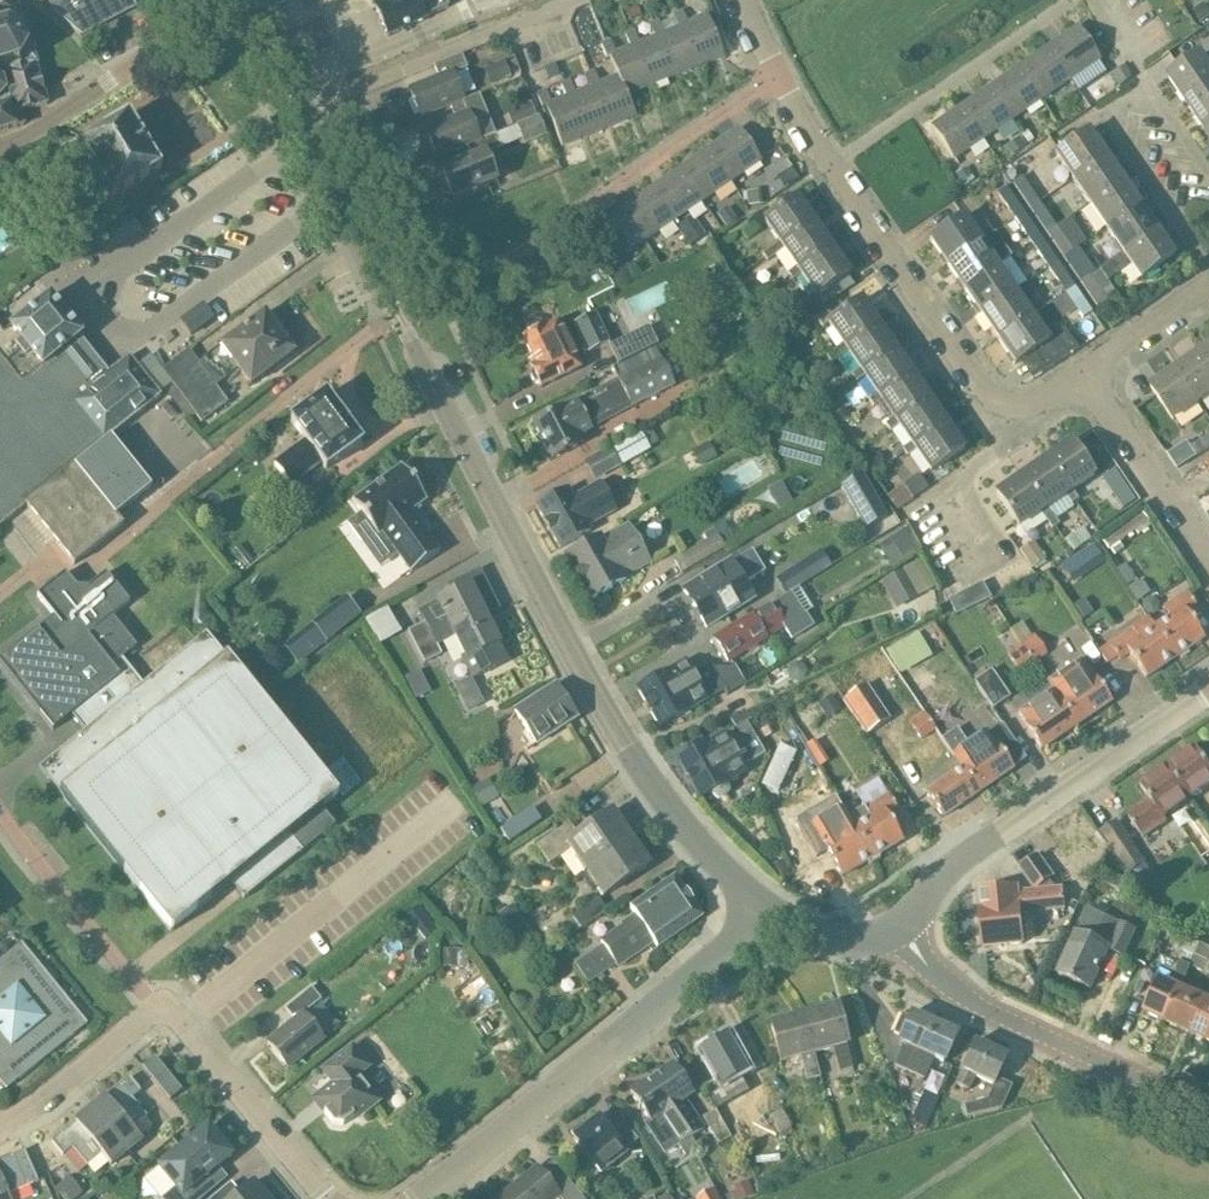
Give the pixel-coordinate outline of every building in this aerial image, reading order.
[(24,125),(20,112),(48,104),(36,65),(37,64),(34,52),(34,49),(33,48),(27,31),(28,30),(26,28),(23,15),(21,15),(17,0),(0,0),(0,132),(24,125)] [(51,5),(80,31),(135,2),(134,0),(48,0),(51,5)] [(376,5),(375,5),(389,36),(450,8),(446,0),(374,0),(376,5)] [(641,14),(636,3),(626,7),(631,19),(641,14)] [(1194,10),(1201,22),(1208,17),(1208,10),(1205,3),(1194,10)] [(678,13),(674,15),(675,18),(679,27),(684,25),(700,65),(724,55),(708,15),(688,23),(683,11),(678,13)] [(654,23),(650,24),(655,37),(659,35),(676,75),(700,65),(684,25),(679,27),(664,33),(660,24),(659,21),(654,23)] [(1077,28),(1048,48),(1069,79),(1098,60),(1077,28)] [(630,33),(626,34),(631,47),(635,45),(652,85),(675,75),(676,75),(659,35),(655,37),(640,43),(635,31),(630,33)] [(611,40),(602,44),(607,57),(610,56),(618,76),(619,76),(627,95),(628,95),(651,85),(652,85),(635,45),(631,47),(616,53),(611,40)] [(1048,48),(1019,68),(1040,99),(1069,79),(1048,48)] [(434,66),(439,78),(409,89),(421,118),(450,106),(464,100),(453,74),(468,68),(462,54),(434,66)] [(1186,102),(1208,87),(1208,64),(1202,54),(1169,77),(1186,102)] [(505,60),(485,68),(490,82),(511,74),(505,60)] [(555,63),(544,68),(548,78),(559,73),(555,63)] [(1128,66),(1113,76),(1119,86),(1135,76),(1128,66)] [(1019,68),(990,87),(1011,119),(1040,99),(1019,68)] [(589,73),(586,75),(591,87),(595,85),(612,125),(636,115),(628,95),(627,95),(619,76),(618,76),(600,84),(595,71),(589,73)] [(565,83),(562,85),(567,97),(571,95),(587,135),(611,126),(612,125),(595,85),(591,87),(576,93),(571,81),(565,83)] [(990,87),(961,107),(982,139),(1011,119),(990,87)] [(1186,102),(1203,127),(1208,123),(1208,87),(1186,102)] [(516,95),(520,106),(529,103),(525,91),(516,95)] [(546,91),(537,94),(543,108),(543,107),(546,106),(551,118),(562,145),(586,136),(587,135),(571,95),(567,97),(552,103),(546,91)] [(426,130),(437,158),(467,146),(480,140),(470,114),(484,109),(478,94),(464,100),(450,106),(455,118),(426,130)] [(520,106),(507,112),(513,126),(516,125),(540,115),(534,101),(529,103),(520,106)] [(982,139),(961,107),(932,127),(953,158),(982,139)] [(129,115),(56,158),(70,181),(72,180),(91,212),(162,169),(129,115)] [(540,115),(516,125),(524,145),(548,135),(540,115)] [(738,129),(709,149),(731,181),(760,161),(738,129)] [(1028,130),(1022,134),(1027,143),(1033,138),(1028,130)] [(1055,155),(1072,179),(1106,156),(1089,131),(1055,155)] [(480,140),(467,146),(471,158),(442,170),(453,198),(497,180),(486,154),(500,149),(495,134),(480,140)] [(1020,137),(1006,146),(1011,154),(1025,145),(1020,137)] [(709,149),(680,169),(702,201),(731,181),(709,149)] [(1106,156),(1072,179),(1089,204),(1123,181),(1106,156)] [(967,167),(956,174),(962,183),(973,176),(967,167)] [(680,169),(651,188),(673,220),(702,201),(680,169)] [(1023,176),(1013,182),(1030,208),(1040,201),(1039,200),(1029,185),(1023,176)] [(1123,181),(1089,204),(1106,229),(1140,205),(1123,181)] [(1024,212),(1007,187),(998,193),(1015,218),(1024,212)] [(651,188),(623,208),(644,240),(673,220),(651,188)] [(760,189),(746,191),(748,205),(762,203),(760,189)] [(798,197),(763,220),(778,242),(781,246),(815,222),(798,197)] [(1040,201),(1030,208),(1047,233),(1057,226),(1048,212),(1040,201)] [(1140,205),(1106,229),(1123,253),(1111,261),(1111,262),(1157,231),(1140,205)] [(644,240),(623,208),(594,228),(615,260),(644,240)] [(1024,212),(1015,218),(1033,243),(1041,237),(1024,212)] [(705,234),(692,215),(677,225),(690,244),(705,234)] [(931,240),(948,265),(981,242),(964,217),(931,240)] [(778,242),(769,249),(775,256),(784,250),(796,268),(798,271),(832,248),(815,222),(781,246),(778,242)] [(1057,226),(1047,233),(1064,258),(1074,251),(1071,247),(1057,226)] [(1111,262),(1102,268),(1110,279),(1131,264),(1141,279),(1174,256),(1157,231),(1123,254),(1111,262)] [(1041,237),(1033,243),(1050,268),(1058,262),(1041,237)] [(981,242),(948,265),(965,290),(998,267),(981,242)] [(796,268),(788,273),(793,280),(801,275),(815,296),(816,295),(847,274),(849,273),(832,248),(798,271),(796,268)] [(1074,251),(1064,258),(1081,282),(1096,272),(1079,248),(1074,251)] [(769,249),(762,254),(767,261),(775,256),(769,249)] [(623,258),(609,268),(617,281),(632,271),(623,258)] [(1058,262),(1050,268),(1066,292),(1075,286),(1058,262)] [(998,267),(965,290),(982,315),(1015,292),(998,267)] [(1096,272),(1081,282),(1098,308),(1112,298),(1103,284),(1110,279),(1102,268),(1096,272)] [(1075,286),(1066,292),(1084,318),(1093,312),(1075,286)] [(1015,292),(982,315),(998,339),(1031,316),(1015,292)] [(26,504),(26,505),(27,505),(110,437),(110,436),(114,433),(161,395),(160,394),(137,366),(129,356),(109,372),(107,371),(80,337),(82,335),(50,296),(3,334),(0,330),(0,525),(26,504)] [(834,318),(828,322),(843,344),(845,347),(878,324),(861,299),(834,318)] [(191,335),(213,318),(203,305),(181,321),(191,335)] [(798,328),(809,320),(801,308),(789,316),(798,328)] [(823,326),(828,322),(834,318),(828,309),(816,316),(823,326)] [(162,370),(174,385),(189,406),(202,422),(228,403),(217,387),(239,370),(250,385),(295,352),(265,312),(199,362),(189,349),(162,370)] [(596,312),(574,324),(588,353),(611,342),(596,312)] [(1031,316),(998,339),(1015,364),(1033,352),(1046,371),(1078,350),(1066,330),(1049,341),(1031,316)] [(529,361),(532,367),(531,368),(533,371),(531,376),(530,376),(534,383),(539,384),(540,388),(580,368),(558,322),(544,329),(543,329),(524,339),(533,358),(529,361)] [(843,344),(835,350),(840,357),(848,352),(848,353),(860,369),(862,372),(895,349),(878,324),(845,347),(843,344)] [(626,342),(611,350),(619,365),(634,357),(626,342)] [(1200,353),(1208,367),(1208,347),(1200,353)] [(860,369),(852,374),(857,381),(858,381),(865,376),(877,394),(910,371),(895,349),(862,372),(860,369)] [(835,350),(827,355),(832,362),(840,357),(835,350)] [(1175,371),(1198,404),(1208,396),(1208,367),(1200,353),(1175,371)] [(659,355),(616,376),(619,383),(629,401),(632,407),(674,386),(659,355)] [(927,396),(910,371),(877,394),(869,399),(874,406),(882,402),(894,419),(927,396)] [(1198,404),(1175,371),(1150,388),(1173,421),(1198,404)] [(577,401),(534,423),(553,459),(581,444),(577,437),(592,429),(591,428),(588,423),(629,401),(619,383),(578,404),(577,401)] [(326,394),(290,420),(305,441),(274,464),(290,485),(321,462),(327,469),(362,443),(326,394)] [(944,420),(927,396),(894,419),(886,424),(891,431),(899,426),(910,443),(944,420)] [(846,411),(836,418),(840,424),(850,417),(846,411)] [(963,449),(944,420),(910,443),(903,448),(908,455),(915,450),(930,471),(963,449)] [(640,430),(609,448),(619,468),(651,449),(640,430)] [(1199,455),(1208,449),(1208,436),(1193,447),(1199,456),(1199,455)] [(110,437),(27,505),(74,564),(123,525),(116,516),(151,487),(110,437)] [(710,442),(692,451),(700,467),(718,457),(710,442)] [(1071,442),(1046,459),(1069,493),(1066,495),(1072,504),(1079,498),(1073,490),(1094,475),(1071,442)] [(874,452),(868,457),(877,471),(884,466),(882,463),(885,461),(879,453),(876,455),(874,452)] [(1046,459),(1021,477),(1044,510),(1041,512),(1047,520),(1054,516),(1048,507),(1066,495),(1069,493),(1046,459)] [(379,536),(382,535),(410,573),(440,551),(411,511),(427,500),(402,466),(354,501),(362,512),(348,523),(361,540),(375,530),(379,536)] [(862,476),(840,488),(864,528),(885,516),(862,476)] [(1021,477),(996,494),(1019,527),(1041,512),(1044,510),(1021,477)] [(708,478),(696,485),(702,495),(714,487),(708,478)] [(783,480),(769,487),(781,508),(794,501),(783,480)] [(588,526),(615,510),(600,483),(572,498),(567,490),(536,507),(559,548),(591,531),(588,526)] [(1128,487),(1115,496),(1124,509),(1137,500),(1128,487)] [(900,490),(890,497),(898,509),(909,502),(900,490)] [(1110,548),(1148,521),(1142,513),(1103,540),(1110,548)] [(1054,516),(1047,520),(1053,529),(1060,524),(1057,520),(1054,516)] [(596,538),(564,557),(589,601),(626,580),(624,577),(650,562),(628,524),(598,542),(596,538)] [(1082,526),(1065,539),(1074,550),(1091,537),(1082,526)] [(906,529),(892,538),(906,561),(920,552),(906,529)] [(719,534),(677,557),(685,571),(726,548),(719,534)] [(1031,567),(1046,558),(1033,540),(1019,549),(1031,567)] [(1105,562),(1093,544),(1077,555),(1090,573),(1105,562)] [(731,562),(685,590),(707,627),(750,601),(741,586),(765,571),(755,553),(753,550),(731,563),(731,562)] [(777,579),(786,594),(811,578),(802,563),(800,564),(777,579)] [(902,571),(883,581),(892,597),(899,594),(905,604),(917,598),(902,571)] [(0,661),(0,663),(53,729),(72,714),(85,730),(39,767),(53,784),(171,931),(231,882),(244,898),(302,851),(310,845),(335,825),(322,809),(329,803),(339,796),(331,786),(270,711),(207,632),(197,640),(143,683),(122,657),(136,646),(112,615),(129,602),(106,573),(88,587),(77,586),(65,572),(37,595),(55,616),(0,661)] [(450,589),(452,594),(420,611),(425,622),(431,634),(450,625),(452,628),(484,613),(483,612),(494,607),(479,575),(450,589)] [(946,598),(954,613),(989,596),(981,581),(946,598)] [(1137,601),(1151,591),(1144,582),(1137,581),(1127,587),(1137,601)] [(793,594),(711,642),(720,657),(724,655),(728,661),(783,629),(793,645),(816,631),(807,617),(814,613),(800,589),(793,594)] [(1171,618),(1155,629),(1175,657),(1202,639),(1185,614),(1197,606),(1186,591),(1163,607),(1171,618)] [(380,643),(402,631),(387,606),(366,618),(380,643)] [(506,663),(497,644),(499,643),(484,613),(452,628),(450,625),(431,634),(425,622),(408,630),(424,663),(442,654),(437,643),(454,634),(466,658),(462,660),(472,680),(506,663)] [(1155,629),(1148,618),(1109,645),(1119,660),(1129,653),(1146,677),(1175,657),(1155,629)] [(312,622),(284,644),(298,662),(326,641),(312,622)] [(919,630),(884,649),(898,673),(932,655),(919,630)] [(1034,636),(1020,645),(1032,662),(1046,653),(1034,636)] [(1019,671),(1032,662),(1020,645),(1007,654),(1019,671)] [(1059,702),(1076,725),(1110,701),(1094,678),(1081,659),(1048,682),(1052,689),(1051,690),(1059,702)] [(671,669),(637,689),(638,690),(659,727),(708,700),(707,698),(724,688),(725,688),(714,668),(712,664),(694,675),(686,661),(671,669)] [(991,668),(974,680),(993,707),(1010,695),(991,668)] [(419,672),(404,680),(415,700),(430,692),(419,672)] [(890,718),(866,683),(843,698),(867,734),(890,718)] [(536,744),(577,717),(556,685),(515,711),(536,744)] [(1040,749),(1076,725),(1059,702),(1051,690),(1018,713),(1026,725),(1024,726),(1040,749)] [(832,696),(819,705),(825,714),(838,705),(832,696)] [(934,729),(922,711),(909,720),(921,738),(934,729)] [(734,729),(747,722),(751,719),(747,712),(730,722),(734,729)] [(678,760),(699,798),(711,791),(713,795),(716,798),(720,799),(723,798),(726,796),(729,793),(730,790),(729,787),(729,785),(728,782),(745,772),(734,751),(757,739),(747,722),(734,729),(678,760)] [(962,769),(961,769),(977,793),(1013,768),(997,745),(995,746),(987,734),(969,746),(957,728),(941,739),(962,769)] [(816,740),(808,745),(821,767),(830,762),(816,740)] [(1169,766),(1191,798),(1208,786),(1208,758),(1206,760),(1197,747),(1169,766)] [(776,752),(757,788),(773,796),(792,761),(776,752)] [(1150,798),(1128,813),(1144,837),(1168,821),(1165,816),(1191,798),(1169,766),(1141,785),(1150,798)] [(961,769),(926,793),(943,817),(977,793),(961,769)] [(489,782),(472,792),(482,810),(500,800),(489,782)] [(888,793),(848,817),(854,827),(872,858),(902,840),(887,815),(897,808),(888,793)] [(533,807),(501,826),(509,839),(541,820),(533,807)] [(550,864),(571,849),(586,872),(633,839),(613,810),(578,835),(570,823),(537,845),(550,864)] [(1147,859),(1119,818),(1102,829),(1130,870),(1147,859)] [(872,858),(854,827),(838,837),(832,827),(808,841),(817,856),(827,850),(842,876),(872,858)] [(633,839),(586,872),(603,897),(650,864),(633,839)] [(984,947),(1008,944),(1024,943),(1021,914),(1065,910),(1063,889),(1056,889),(1049,878),(1053,875),(1039,855),(1021,868),(1035,888),(1036,891),(1019,893),(1019,887),(978,890),(984,947)] [(783,860),(772,865),(778,879),(789,875),(783,860)] [(1108,867),(1101,879),(1122,891),(1128,880),(1108,867)] [(623,926),(601,941),(603,944),(616,964),(617,966),(653,941),(656,946),(657,947),(701,916),(675,877),(630,907),(632,910),(635,915),(622,924),(623,926)] [(572,917),(563,923),(571,936),(585,926),(607,910),(598,898),(573,916),(572,917)] [(420,901),(407,912),(425,936),(438,925),(420,901)] [(515,904),(500,914),(509,927),(523,917),(515,904)] [(1077,932),(1072,943),(1059,973),(1092,988),(1105,958),(1101,956),(1105,947),(1108,948),(1108,949),(1125,956),(1138,929),(1107,915),(1095,940),(1077,932)] [(1197,954),(1208,959),(1208,945),(1202,942),(1197,954)] [(0,1027),(0,1080),(8,1089),(88,1023),(23,943),(0,961),(0,999),(4,1003),(0,1006),(0,1024),(1,1026),(0,1027)] [(441,949),(441,967),(459,967),(459,949),(441,949)] [(591,952),(575,963),(589,983),(604,973),(591,952)] [(1192,966),(1204,971),(1208,960),(1208,959),(1197,954),(1192,966)] [(1160,977),(1145,1011),(1167,1021),(1182,987),(1192,966),(1182,962),(1181,961),(1175,973),(1177,973),(1172,983),(1160,977)] [(1182,987),(1167,1021),(1193,1033),(1208,999),(1183,988),(1182,987)] [(285,1010),(294,1021),(268,1042),(289,1068),(324,1040),(303,1015),(322,1000),(312,988),(285,1010)] [(1193,1033),(1208,1040),(1208,996),(1208,999),(1193,1033)] [(838,1007),(805,1015),(814,1052),(847,1044),(838,1007)] [(814,1052),(805,1015),(772,1023),(781,1060),(814,1052)] [(904,1046),(896,1065),(926,1079),(935,1059),(943,1062),(956,1035),(911,1015),(910,1018),(902,1015),(894,1034),(901,1037),(898,1043),(904,1046)] [(722,1084),(748,1069),(728,1034),(702,1050),(722,1084)] [(987,1101),(965,1106),(967,1117),(1003,1109),(1013,1084),(997,1078),(1007,1058),(975,1043),(962,1072),(963,1072),(957,1086),(968,1091),(974,1077),(994,1085),(987,1101)] [(327,1074),(337,1086),(323,1097),(326,1100),(324,1111),(334,1124),(345,1125),(376,1099),(356,1076),(368,1067),(352,1048),(328,1068),(327,1074)] [(848,1054),(834,1057),(838,1072),(851,1069),(848,1054)] [(152,1055),(140,1065),(169,1098),(181,1088),(152,1055)] [(816,1061),(802,1065),(805,1080),(820,1077),(816,1061)] [(673,1064),(654,1077),(672,1105),(692,1135),(705,1127),(685,1097),(693,1092),(674,1063),(673,1064)] [(131,1077),(92,1109),(127,1152),(143,1139),(133,1128),(148,1116),(133,1098),(142,1091),(131,1077)] [(692,1135),(672,1105),(654,1077),(631,1092),(651,1121),(646,1124),(665,1154),(678,1145),(686,1156),(698,1148),(690,1137),(692,1135)] [(910,1122),(925,1129),(939,1098),(925,1091),(910,1122)] [(127,1152),(92,1109),(53,1141),(64,1155),(73,1147),(88,1165),(102,1153),(112,1165),(127,1152)] [(783,1109),(769,1116),(779,1133),(792,1126),(783,1109)] [(716,1110),(703,1118),(720,1146),(732,1138),(716,1110)] [(619,1118),(606,1129),(597,1119),(587,1128),(583,1123),(571,1133),(575,1138),(573,1139),(592,1161),(602,1173),(626,1155),(617,1143),(631,1132),(619,1118)] [(176,1186),(162,1198),(163,1198),(202,1198),(206,1195),(197,1184),(233,1155),(210,1126),(160,1166),(176,1186)] [(26,1150),(12,1156),(17,1166),(30,1161),(26,1150)] [(12,1156),(0,1161),(0,1198),(11,1198),(9,1194),(26,1187),(21,1177),(17,1166),(12,1156)] [(30,1161),(17,1166),(21,1177),(34,1171),(30,1161)] [(565,1174),(552,1184),(538,1168),(500,1198),(557,1198),(560,1197),(562,1198),(586,1198),(565,1174)] [(26,1187),(39,1181),(34,1171),(21,1177),(26,1187)] [(55,1188),(64,1198),(74,1198),(80,1194),(66,1179),(55,1188)] [(270,1193),(267,1196),(255,1181),(240,1193),(233,1198),(275,1198),(270,1193)] [(750,1193),(746,1182),(732,1187),(736,1198),(750,1193)] [(693,1198),(719,1198),(713,1188),(693,1198)]
